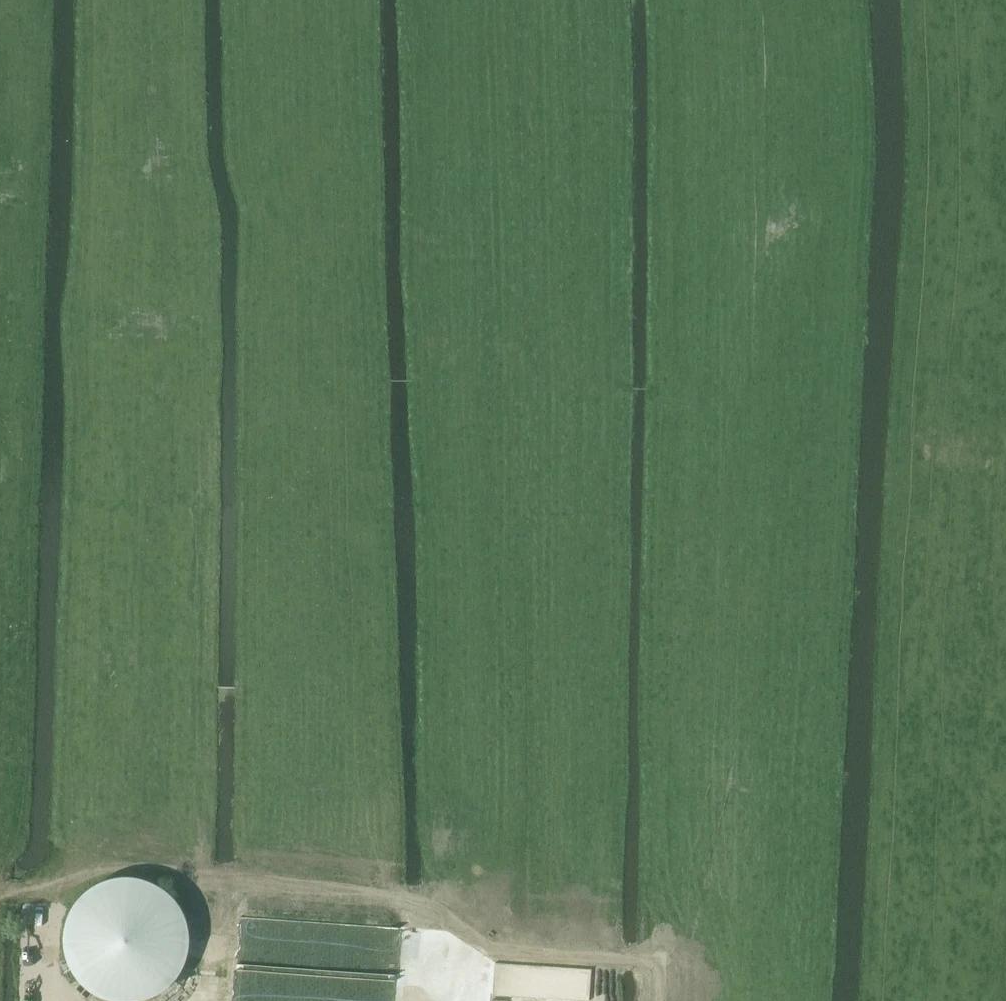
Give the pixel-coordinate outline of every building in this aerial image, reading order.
[(64,939),(65,951),(68,962),(73,972),(80,981),(88,989),(98,995),(109,1000),(116,1000),(137,1000),(144,1000),(154,996),(164,990),(173,982),(180,973),(185,962),(188,951),(190,940),(189,928),(185,917),(180,907),(173,897),(165,889),(155,883),(144,879),(133,877),(121,877),(110,879),(99,883),(89,889),(80,897),(73,906),(68,916),(65,927),(64,939)]
